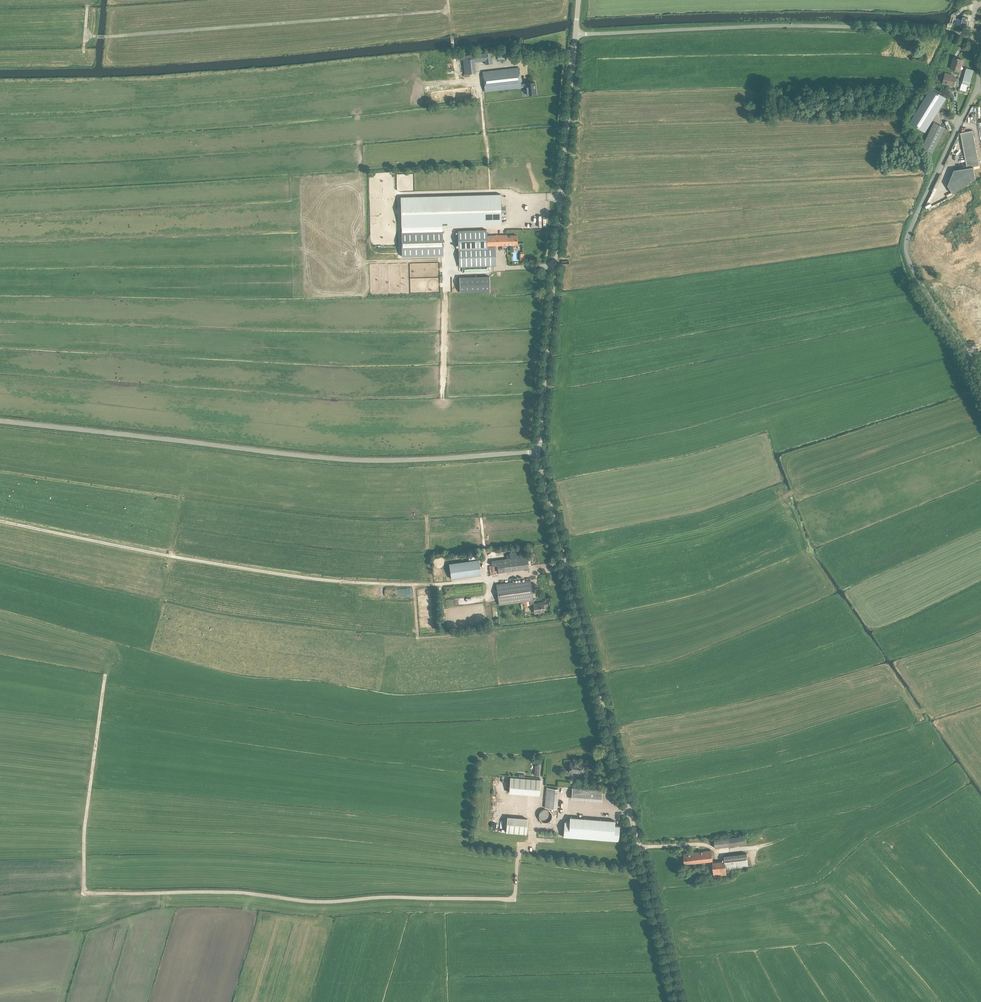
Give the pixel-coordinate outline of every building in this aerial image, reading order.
[(463,56),(465,74),(470,73),(476,73),(474,62),(485,61),(485,64),(493,63),(491,53),(463,56)] [(950,69),(959,71),(962,60),(954,57),(950,69)] [(965,67),(963,75),(971,77),(974,69),(965,67)] [(483,72),(485,92),(521,88),(526,87),(527,95),(536,94),(535,82),(526,83),(521,84),(519,68),(483,72)] [(942,83),(953,86),(955,77),(950,76),(951,75),(945,73),(942,83)] [(969,85),(971,77),(963,75),(961,82),(969,85)] [(931,88),(910,122),(925,132),(946,98),(931,88)] [(934,122),(922,147),(933,153),(945,127),(934,122)] [(961,133),(967,168),(974,166),(980,165),(973,130),(961,133)] [(954,170),(951,178),(965,177),(969,183),(976,179),(974,166),(967,168),(954,170)] [(953,193),(969,183),(965,177),(951,178),(948,185),(953,193)] [(502,224),(501,194),(401,196),(401,227),(502,224)] [(486,230),(458,231),(458,244),(459,267),(496,266),(495,246),(508,245),(517,244),(517,235),(508,236),(508,234),(487,236),(486,230)] [(442,231),(401,232),(402,257),(443,256),(442,231)] [(490,276),(460,277),(460,292),(490,291),(490,276)] [(519,570),(529,569),(527,556),(517,557),(519,570)] [(509,559),(493,561),(493,566),(498,565),(499,572),(510,571),(509,559)] [(481,576),(479,560),(449,565),(451,580),(481,576)] [(530,580),(496,585),(499,605),(530,601),(531,607),(533,606),(534,613),(544,612),(543,607),(548,606),(547,601),(543,602),(543,603),(533,604),(533,600),(530,580)] [(572,772),(583,773),(583,763),(570,762),(569,771),(565,771),(565,775),(572,776),(572,772)] [(539,795),(540,780),(510,777),(509,792),(539,795)] [(556,809),(558,789),(546,788),(545,808),(556,809)] [(601,801),(602,791),(572,788),(571,798),(601,801)] [(540,811),(540,812),(539,813),(539,814),(538,815),(538,816),(538,817),(539,818),(539,819),(540,820),(540,821),(541,821),(542,822),(543,822),(544,822),(545,823),(546,822),(547,822),(548,822),(549,821),(550,820),(551,819),(551,818),(551,817),(551,816),(551,815),(551,814),(551,813),(550,812),(549,811),(548,810),(547,810),(546,810),(545,810),(544,810),(543,810),(542,810),(541,811),(540,811)] [(506,832),(508,833),(526,834),(527,819),(507,817),(506,832)] [(569,822),(564,822),(563,837),(618,841),(619,826),(614,826),(615,821),(570,817),(569,822)] [(744,836),(714,839),(715,848),(745,845),(744,836)] [(711,851),(684,854),(685,864),(713,861),(711,851)] [(713,863),(714,877),(732,875),(733,869),(748,867),(747,853),(724,856),(725,862),(713,863)]
